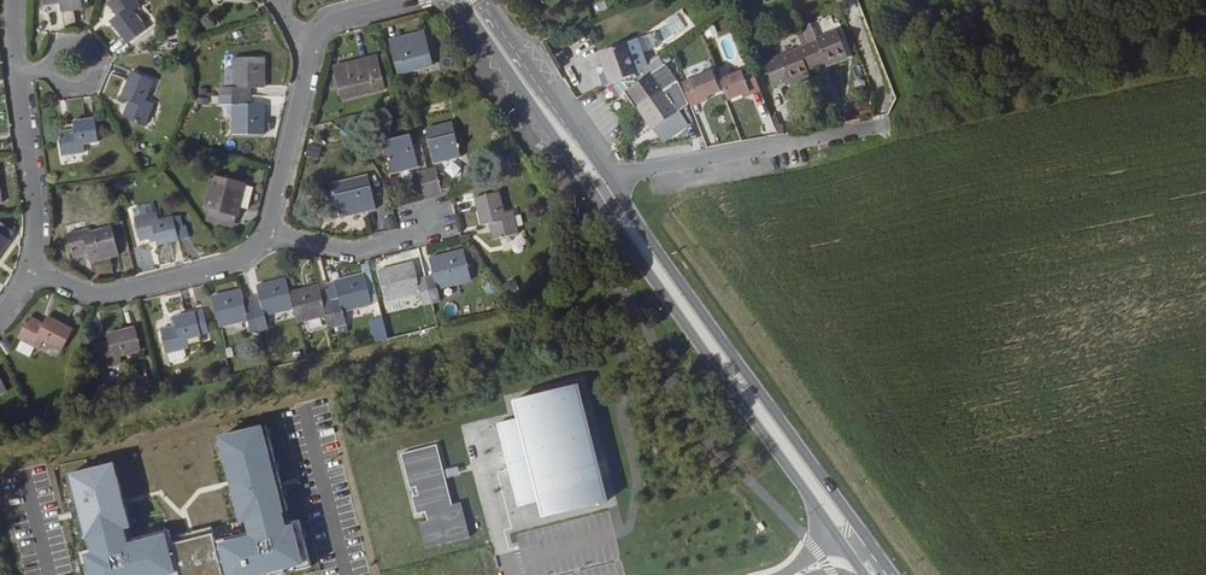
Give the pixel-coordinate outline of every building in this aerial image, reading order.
[(49,5),(65,3),(65,11),(87,9),(86,0),(48,0),(49,5)] [(128,44),(148,30),(135,13),(142,8),(137,0),(113,0),(109,3),(120,17),(112,23),(128,44)] [(713,25),(703,30),(708,40),(718,35),(713,25)] [(846,58),(835,31),(818,38),(819,41),(810,45),(819,68),(828,65),(846,58)] [(391,40),(399,73),(432,66),(424,32),(391,40)] [(648,35),(640,36),(642,50),(651,48),(648,35)] [(811,72),(819,68),(810,45),(765,63),(776,89),(790,84),(801,80),(804,86),(814,82),(811,72)] [(642,75),(630,47),(604,57),(611,75),(615,74),(620,85),(627,82),(643,76),(642,75)] [(335,67),(343,100),(387,89),(379,56),(335,67)] [(265,88),(266,58),(237,58),(236,88),(223,88),(223,96),(247,96),(247,88),(253,88),(265,88)] [(830,68),(847,62),(846,58),(828,65),(830,68)] [(643,109),(683,85),(672,66),(650,78),(647,73),(642,75),(643,76),(627,82),(633,94),(643,109)] [(765,95),(756,72),(726,84),(733,105),(747,99),(755,96),(756,99),(765,95)] [(130,103),(124,118),(146,127),(155,105),(146,102),(154,83),(131,74),(121,99),(130,103)] [(726,95),(718,75),(687,87),(696,110),(706,107),(705,104),(712,101),(726,95)] [(804,86),(801,80),(790,84),(793,90),(804,86)] [(692,107),(683,85),(643,109),(659,131),(692,107)] [(265,135),(265,105),(253,105),(247,104),(247,96),(223,96),(223,104),(236,105),(236,134),(265,135)] [(58,134),(61,157),(83,155),(82,145),(97,143),(93,119),(72,122),(73,132),(58,134)] [(428,130),(436,162),(461,156),(453,124),(428,130)] [(385,141),(393,173),(419,167),(411,134),(385,141)] [(305,157),(319,160),(322,146),(308,143),(305,157)] [(444,193),(438,169),(429,171),(435,195),(444,193)] [(435,195),(429,171),(421,173),(427,197),(435,195)] [(242,213),(249,181),(217,173),(209,206),(215,207),(242,213)] [(334,186),(342,219),(378,210),(370,177),(334,186)] [(487,224),(491,240),(514,235),(509,216),(508,211),(501,213),(496,194),(471,200),(478,226),(487,224)] [(239,224),(242,213),(215,207),(213,218),(239,224)] [(180,239),(175,217),(161,220),(159,212),(136,218),(142,240),(157,236),(158,244),(180,239)] [(189,237),(187,225),(184,226),(181,216),(175,217),(180,239),(189,237)] [(396,228),(391,216),(384,219),(388,231),(396,228)] [(10,240),(9,239),(14,232),(0,223),(0,255),(10,240)] [(69,234),(75,257),(92,253),(93,262),(120,256),(114,232),(95,237),(93,229),(69,234)] [(467,281),(460,252),(432,259),(436,277),(428,279),(434,303),(442,301),(439,288),(467,281)] [(434,303),(428,279),(420,281),(416,264),(386,271),(394,299),(423,292),(426,305),(434,303)] [(383,303),(374,268),(365,271),(366,276),(374,305),(383,303)] [(374,305),(366,276),(338,284),(342,302),(334,304),(340,327),(348,325),(345,312),(374,305)] [(292,295),(288,280),(259,287),(263,306),(255,308),(261,332),(269,330),(266,317),(296,309),(292,295)] [(342,302),(338,284),(329,286),(330,290),(334,304),(342,302)] [(340,327),(334,304),(326,305),(322,292),(321,288),(292,295),(296,309),(299,323),(329,316),(332,329),(340,327)] [(334,304),(330,290),(322,292),(326,305),(334,304)] [(261,332),(255,308),(247,310),(245,301),(242,292),(213,299),(221,328),(250,321),(253,334),(261,332)] [(255,308),(253,299),(245,301),(247,310),(255,308)] [(202,336),(197,313),(176,318),(178,327),(162,330),(168,353),(185,349),(189,348),(187,339),(202,336)] [(29,318),(18,338),(39,349),(43,341),(61,351),(72,329),(48,317),(43,325),(29,318)] [(391,339),(386,317),(374,320),(380,342),(391,339)] [(96,347),(102,370),(125,364),(123,355),(142,351),(137,328),(110,334),(112,343),(96,347)] [(184,361),(186,356),(185,349),(168,353),(171,364),(184,361)] [(228,367),(217,370),(220,380),(232,377),(228,367)] [(606,507),(578,389),(516,404),(521,421),(500,426),(520,510),(540,505),(544,521),(606,507)] [(261,431),(216,437),(241,537),(215,544),(212,536),(170,546),(167,533),(132,540),(113,464),(65,476),(85,553),(77,554),(82,574),(275,574),(300,569),(290,524),(283,524),(261,431)] [(436,446),(402,456),(425,548),(470,538),(461,504),(451,505),(436,446)] [(324,458),(328,476),(342,472),(337,455),(324,458)] [(443,470),(445,477),(458,475),(456,467),(443,470)] [(777,470),(767,476),(779,493),(789,487),(777,470)] [(760,523),(756,526),(762,533),(766,530),(760,523)]
